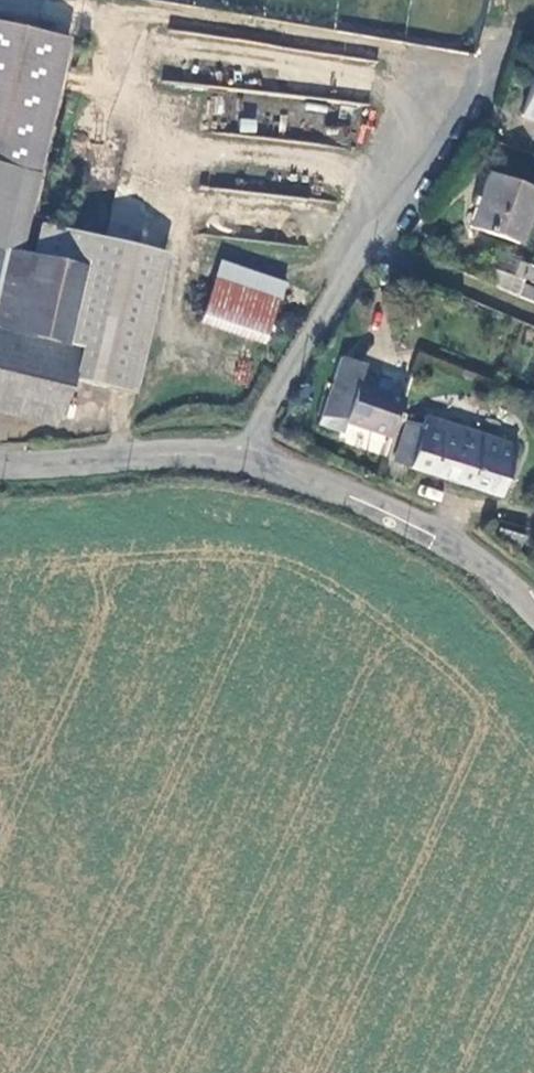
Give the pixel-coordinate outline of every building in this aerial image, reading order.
[(7,253),(14,225),(56,38),(0,25),(0,284),(7,253)] [(520,116),(533,121),(533,73),(520,116)] [(533,196),(533,192),(487,175),(469,226),(517,244),(533,196)] [(14,225),(7,253),(92,272),(75,350),(63,385),(126,400),(156,257),(14,225)] [(0,284),(0,416),(48,427),(63,385),(75,350),(92,272),(7,253),(0,284)] [(490,269),(484,284),(515,298),(526,265),(516,261),(510,276),(490,269)] [(526,265),(515,298),(533,306),(533,268),(526,265)] [(276,301),(215,279),(202,318),(264,338),(276,301)] [(343,423),(390,439),(403,401),(373,391),(376,382),(359,376),(363,366),(340,358),(316,425),(339,433),(343,423)] [(445,479),(496,498),(515,447),(423,418),(420,425),(405,422),(392,460),(407,465),(407,467),(445,479)]
